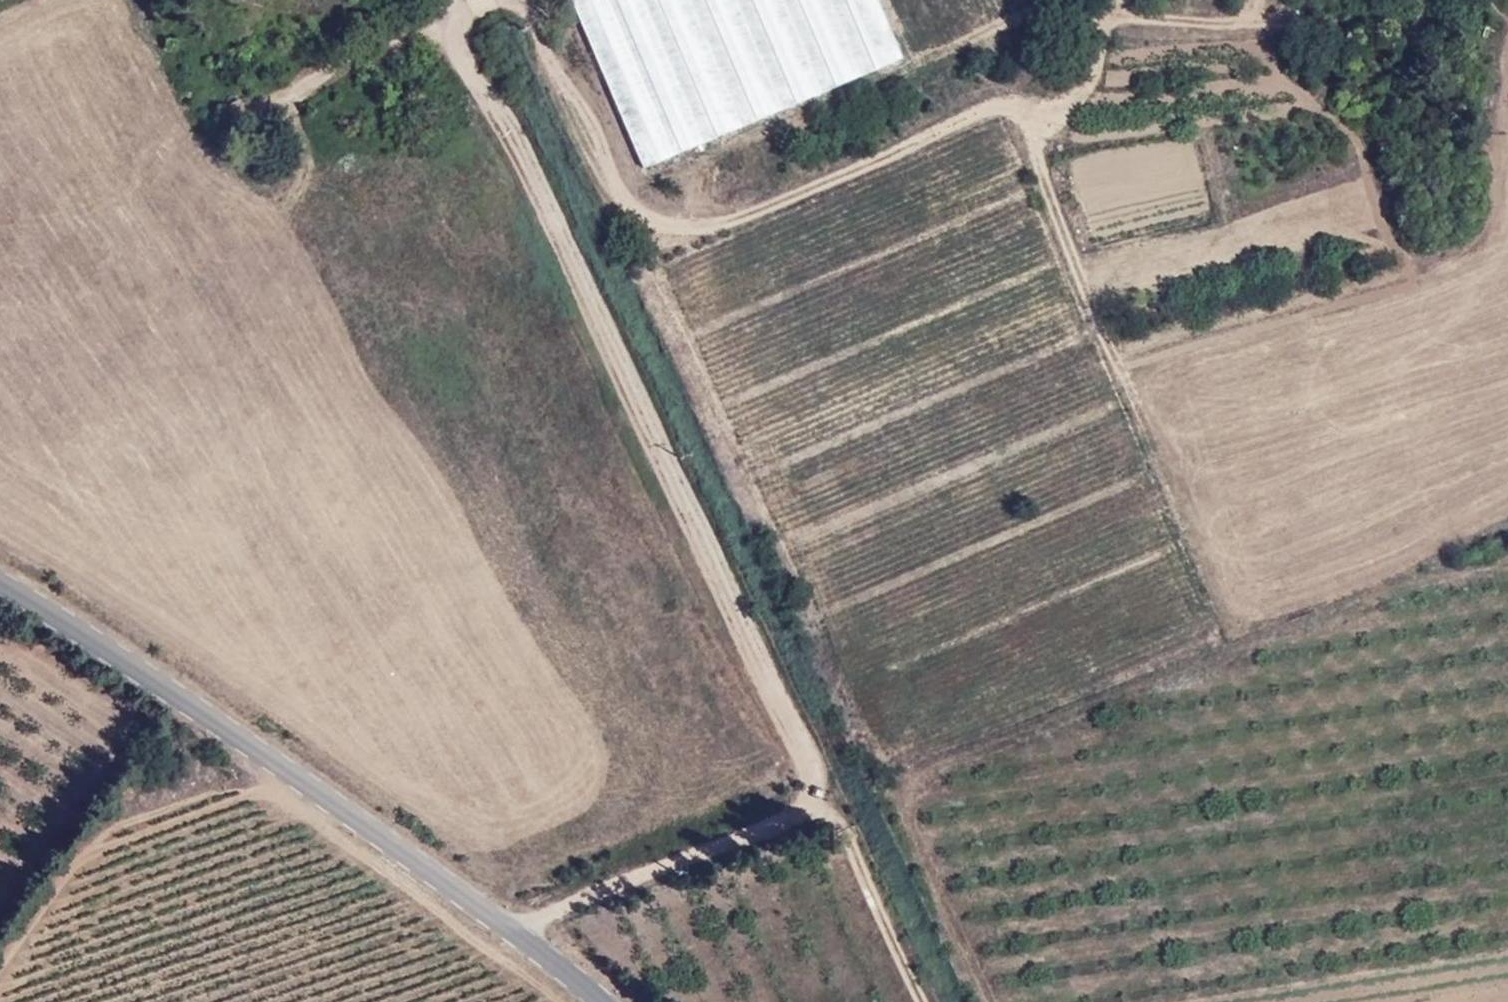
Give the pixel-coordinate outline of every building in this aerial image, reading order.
[(643,168),(902,59),(877,0),(571,0),(643,168)]
